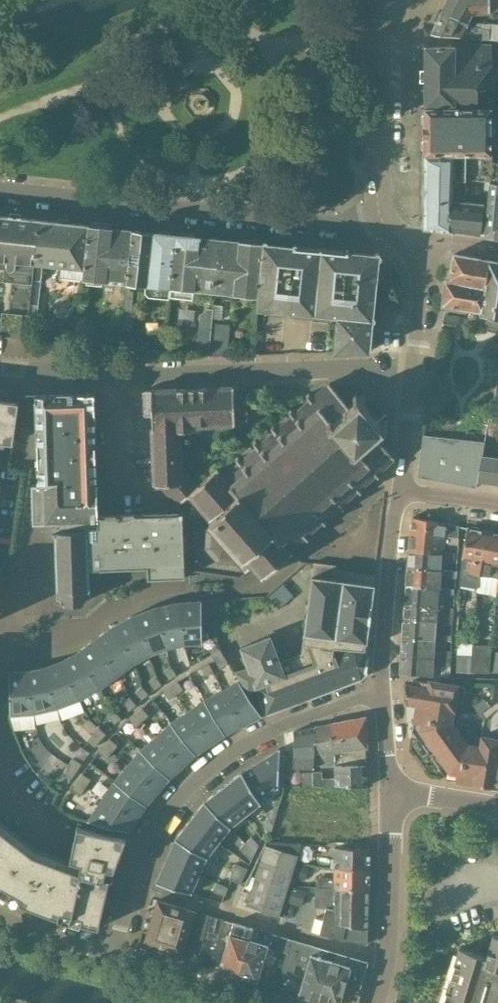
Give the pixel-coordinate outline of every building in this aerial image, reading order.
[(467,23),(472,13),(489,10),(489,9),(489,0),(446,0),(441,10),(467,23)] [(489,9),(490,9),(497,8),(497,0),(489,0),(489,9)] [(488,39),(488,29),(481,28),(467,23),(441,10),(431,32),(432,32),(460,36),(460,35),(488,39)] [(488,39),(497,40),(497,24),(489,23),(488,29),(488,39)] [(425,45),(425,104),(478,104),(478,88),(493,87),(493,63),(492,63),(492,43),(465,43),(465,45),(455,45),(432,45),(425,45)] [(425,155),(492,155),(492,154),(492,107),(425,107),(425,155)] [(482,233),(481,233),(484,203),(484,202),(467,200),(466,179),(489,180),(491,159),(492,155),(425,155),(425,225),(424,225),(424,227),(426,227),(449,230),(452,231),(452,230),(482,233)] [(491,159),(489,180),(485,232),(484,232),(484,234),(497,236),(497,159),(491,159)] [(33,279),(39,219),(0,215),(0,270),(4,270),(3,281),(32,284),(33,279)] [(33,279),(41,280),(42,264),(62,266),(61,275),(82,278),(87,224),(39,219),(33,279)] [(83,268),(82,278),(87,278),(86,284),(102,286),(102,280),(122,282),(121,293),(125,293),(132,228),(87,224),(83,268)] [(125,293),(121,328),(122,328),(132,329),(133,316),(131,315),(133,291),(130,290),(130,283),(146,284),(169,286),(171,287),(175,233),(132,228),(125,293)] [(171,287),(170,298),(193,300),(194,289),(214,291),(217,237),(175,233),(171,287)] [(214,291),(258,296),(263,242),(217,237),(214,291)] [(264,241),(264,242),(263,242),(258,296),(256,308),(336,316),(333,352),(369,350),(370,350),(371,349),(371,347),(370,346),(369,346),(372,320),(374,318),(375,316),(372,315),(378,257),(379,257),(381,256),(381,255),(380,254),(379,254),(379,253),(378,252),(377,252),(375,253),(355,251),(349,250),(350,250),(349,249),(347,248),(346,249),(346,250),(297,245),(298,244),(297,243),(295,243),(294,244),(294,245),(288,244),(268,242),(268,241),(267,240),(265,240),(264,241)] [(497,328),(497,261),(453,253),(449,280),(445,279),(442,305),(442,309),(446,310),(447,309),(466,313),(467,308),(481,311),(481,313),(482,313),(480,325),(497,328)] [(41,280),(33,279),(32,284),(30,304),(29,314),(29,315),(29,321),(37,321),(41,280)] [(196,357),(209,356),(212,309),(207,308),(200,314),(196,357)] [(29,315),(2,313),(0,334),(0,336),(4,337),(10,337),(27,339),(29,321),(29,315)] [(459,316),(444,313),(443,322),(454,324),(458,322),(459,316)] [(227,349),(230,324),(215,323),(212,355),(224,355),(225,349),(227,349)] [(120,359),(119,342),(80,343),(81,360),(120,359)] [(198,485),(186,497),(195,508),(199,504),(210,517),(209,518),(212,522),(208,526),(207,543),(219,556),(234,557),(247,571),(253,566),(263,577),(292,552),(289,549),(304,536),(308,540),(311,538),(307,533),(310,531),(313,534),(322,526),(319,523),(322,520),(326,525),(329,522),(325,518),(328,515),(331,518),(339,511),(336,507),(339,505),(343,509),(346,507),(342,502),(345,500),(348,503),(357,495),(354,492),(357,489),(361,494),(364,491),(360,487),(375,474),(379,478),(381,477),(382,475),(378,471),(384,465),(392,458),(394,456),(391,452),(373,433),(381,426),(385,431),(388,428),(384,423),(389,419),(386,416),(385,417),(381,420),(362,398),(365,395),(366,394),(363,390),(359,394),(355,390),(351,393),(355,397),(348,403),(329,381),(312,396),(308,391),(305,394),(309,398),(294,412),(290,407),(287,410),(291,414),(277,427),(273,423),(270,425),(274,430),(259,443),(255,438),(252,441),(256,446),(241,459),(237,454),(234,457),(238,461),(224,474),(217,467),(198,485)] [(159,484),(178,505),(186,497),(198,485),(186,470),(181,471),(180,433),(190,433),(190,424),(248,422),(247,395),(234,395),(234,386),(144,388),(145,414),(152,414),(152,426),(154,483),(154,484),(159,484)] [(98,516),(94,392),(37,394),(39,484),(32,484),(33,523),(52,523),(52,532),(55,532),(56,599),(60,599),(64,603),(81,603),(86,599),(89,598),(88,569),(147,568),(147,579),(184,578),(184,575),(183,514),(98,516)] [(13,442),(19,401),(0,398),(0,440),(13,442)] [(418,470),(417,477),(476,487),(477,481),(480,450),(479,450),(482,441),(424,434),(423,439),(422,448),(418,470)] [(477,481),(497,484),(497,453),(480,450),(477,481)] [(412,517),(411,533),(457,538),(458,526),(412,517)] [(461,566),(459,584),(476,587),(479,573),(480,573),(488,531),(468,527),(461,566)] [(480,573),(497,577),(497,533),(488,531),(480,573)] [(411,533),(409,550),(443,552),(443,551),(444,551),(444,543),(459,545),(459,538),(457,538),(411,533)] [(409,550),(408,566),(441,569),(442,559),(454,560),(455,552),(444,551),(443,551),(443,552),(409,550)] [(364,649),(374,583),(375,574),(338,569),(338,564),(314,561),(313,575),(311,574),(311,577),(312,577),(309,600),(307,600),(306,607),(307,607),(304,631),(303,631),(303,634),(304,635),(301,653),(279,661),(270,635),(241,646),(248,665),(237,670),(249,689),(256,687),(266,713),(361,678),(367,672),(368,657),(364,649)] [(408,566),(406,586),(441,587),(441,577),(453,578),(454,570),(441,569),(408,566)] [(406,586),(405,604),(443,606),(445,594),(455,594),(455,588),(441,587),(406,586)] [(201,600),(177,602),(184,643),(202,642),(201,600)] [(184,643),(177,602),(154,607),(166,647),(184,643)] [(405,604),(404,619),(437,621),(437,623),(453,624),(453,621),(454,607),(443,606),(405,604)] [(149,653),(166,647),(154,607),(132,615),(149,653)] [(149,653),(132,615),(111,626),(134,662),(149,653)] [(404,619),(402,637),(403,637),(436,639),(436,640),(451,641),(451,640),(452,635),(436,634),(437,623),(437,621),(404,619)] [(134,662),(111,626),(92,641),(119,673),(134,662)] [(402,637),(401,655),(451,658),(451,650),(435,649),(436,640),(436,639),(403,637),(402,637)] [(119,673),(92,641),(78,651),(100,687),(119,673)] [(474,644),(473,655),(471,672),(488,673),(491,645),(474,644)] [(215,660),(224,654),(219,647),(211,652),(215,660)] [(100,687),(78,651),(62,660),(79,698),(100,687)] [(224,654),(215,660),(219,667),(228,662),(224,654)] [(457,654),(455,672),(471,672),(473,655),(457,654)] [(401,655),(400,672),(408,673),(415,674),(433,676),(433,665),(450,666),(451,658),(401,655)] [(79,698),(62,660),(45,666),(57,706),(79,698)] [(208,662),(201,666),(206,675),(213,671),(208,662)] [(169,678),(176,674),(170,665),(163,670),(169,678)] [(57,706),(45,666),(28,670),(34,712),(57,706)] [(34,712),(28,670),(9,672),(10,713),(34,712)] [(161,684),(156,675),(148,680),(154,689),(161,684)] [(405,684),(406,688),(406,689),(406,692),(406,694),(406,697),(406,702),(406,703),(413,704),(415,704),(416,704),(412,730),(414,733),(422,734),(447,769),(446,777),(448,780),(454,781),(455,781),(470,784),(476,784),(477,785),(488,786),(490,787),(492,787),(493,782),(497,783),(497,732),(496,736),(481,734),(480,733),(479,736),(478,742),(469,741),(455,722),(458,701),(463,702),(466,686),(461,685),(461,683),(430,678),(429,682),(414,680),(413,685),(406,684),(405,684)] [(170,685),(176,693),(183,689),(177,680),(170,685)] [(239,681),(221,690),(243,724),(262,714),(239,681)] [(142,699),(148,693),(141,685),(135,691),(142,699)] [(176,693),(170,685),(163,690),(169,698),(176,693)] [(204,698),(225,733),(243,724),(221,690),(204,698)] [(129,696),(123,702),(130,709),(136,704),(129,696)] [(187,710),(210,743),(225,733),(204,698),(187,710)] [(135,712),(142,720),(149,714),(142,707),(135,712)] [(115,723),(121,717),(114,710),(108,715),(115,723)] [(170,721),(196,753),(210,743),(187,710),(170,721)] [(142,720),(135,712),(129,718),(136,726),(142,720)] [(366,717),(333,723),(334,755),(342,754),(343,755),(348,754),(347,749),(365,747),(367,747),(366,717)] [(155,735),(182,765),(196,753),(170,721),(155,735)] [(313,759),(313,764),(321,764),(321,768),(334,768),(334,755),(333,723),(318,726),(314,754),(314,759),(313,759)] [(293,767),(313,768),(313,759),(314,759),(314,754),(318,725),(294,730),(293,759),(293,767)] [(93,733),(100,739),(106,733),(98,726),(93,733)] [(87,739),(95,746),(100,739),(93,733),(87,739)] [(140,749),(169,777),(182,765),(155,735),(140,749)] [(104,744),(112,751),(118,744),(110,738),(104,744)] [(112,751),(104,744),(99,751),(106,757),(112,751)] [(342,754),(334,755),(334,768),(366,765),(365,747),(347,749),(348,754),(343,755),(342,754)] [(140,749),(127,764),(158,790),(169,777),(140,749)] [(242,772),(241,772),(258,799),(277,788),(277,789),(278,789),(280,749),(278,749),(278,750),(242,772)] [(68,764),(77,770),(82,762),(73,757),(68,764)] [(77,770),(68,764),(64,771),(72,777),(77,770)] [(127,764),(114,779),(146,804),(158,790),(127,764)] [(313,786),(367,786),(366,765),(334,768),(334,777),(323,777),(323,770),(322,770),(312,771),(312,785),(313,786)] [(312,785),(312,771),(302,771),(302,784),(302,785),(312,785)] [(78,780),(86,785),(91,778),(82,772),(78,780)] [(241,773),(223,787),(245,815),(259,804),(260,805),(261,804),(258,799),(241,772),(240,773),(241,773)] [(114,779),(101,800),(137,817),(146,804),(114,779)] [(86,785),(78,780),(73,787),(81,793),(86,785)] [(205,801),(204,801),(230,827),(231,827),(245,815),(223,787),(205,801)] [(101,800),(88,820),(129,830),(137,817),(101,800)] [(204,802),(190,820),(218,842),(230,828),(230,827),(204,801),(204,802)] [(279,805),(266,813),(269,818),(273,825),(279,805)] [(270,836),(273,825),(269,818),(262,822),(270,836)] [(176,838),(175,839),(207,857),(208,857),(207,857),(218,842),(190,820),(176,838)] [(1,884),(22,895),(19,901),(58,916),(60,911),(82,917),(81,923),(98,927),(111,869),(113,869),(125,836),(77,825),(69,859),(81,862),(79,871),(33,853),(0,827),(0,886),(1,884)] [(251,837),(245,843),(255,853),(259,845),(251,837)] [(175,839),(166,860),(199,875),(207,858),(207,857),(175,839)] [(267,841),(246,906),(278,916),(290,878),(302,843),(267,841)] [(245,843),(240,848),(251,861),(255,853),(245,843)] [(331,859),(331,867),(335,867),(369,869),(369,865),(370,857),(370,848),(335,847),(335,859),(331,859)] [(157,881),(156,883),(164,885),(174,888),(192,893),(192,892),(192,891),(199,875),(166,860),(157,881)] [(235,864),(232,871),(244,876),(248,868),(235,864)] [(319,877),(318,886),(369,889),(369,887),(369,874),(369,869),(335,867),(335,877),(319,877)] [(232,871),(229,879),(240,883),(244,876),(232,871)] [(217,882),(214,890),(225,895),(228,887),(217,882)] [(315,896),(315,906),(325,909),(320,934),(368,944),(368,941),(368,935),(368,925),(368,916),(369,901),(369,892),(369,889),(318,886),(316,886),(315,896)] [(194,911),(157,899),(144,942),(182,954),(194,911)] [(190,960),(198,962),(209,915),(202,912),(200,921),(202,925),(198,927),(194,944),(196,949),(193,951),(190,960)] [(204,937),(203,938),(218,941),(221,931),(230,934),(219,968),(238,974),(253,928),(234,922),(223,919),(209,915),(204,937)] [(238,974),(257,980),(263,961),(272,963),(277,949),(288,953),(293,940),(253,928),(238,974)] [(494,933),(487,956),(460,948),(443,1002),(497,1002),(497,934),(494,933)] [(284,968),(283,973),(292,976),(293,976),(295,970),(297,963),(307,966),(300,990),(299,992),(299,993),(317,999),(331,951),(313,946),(293,940),(288,953),(284,968)] [(317,999),(331,1002),(355,1002),(368,962),(362,961),(331,951),(317,999)]
